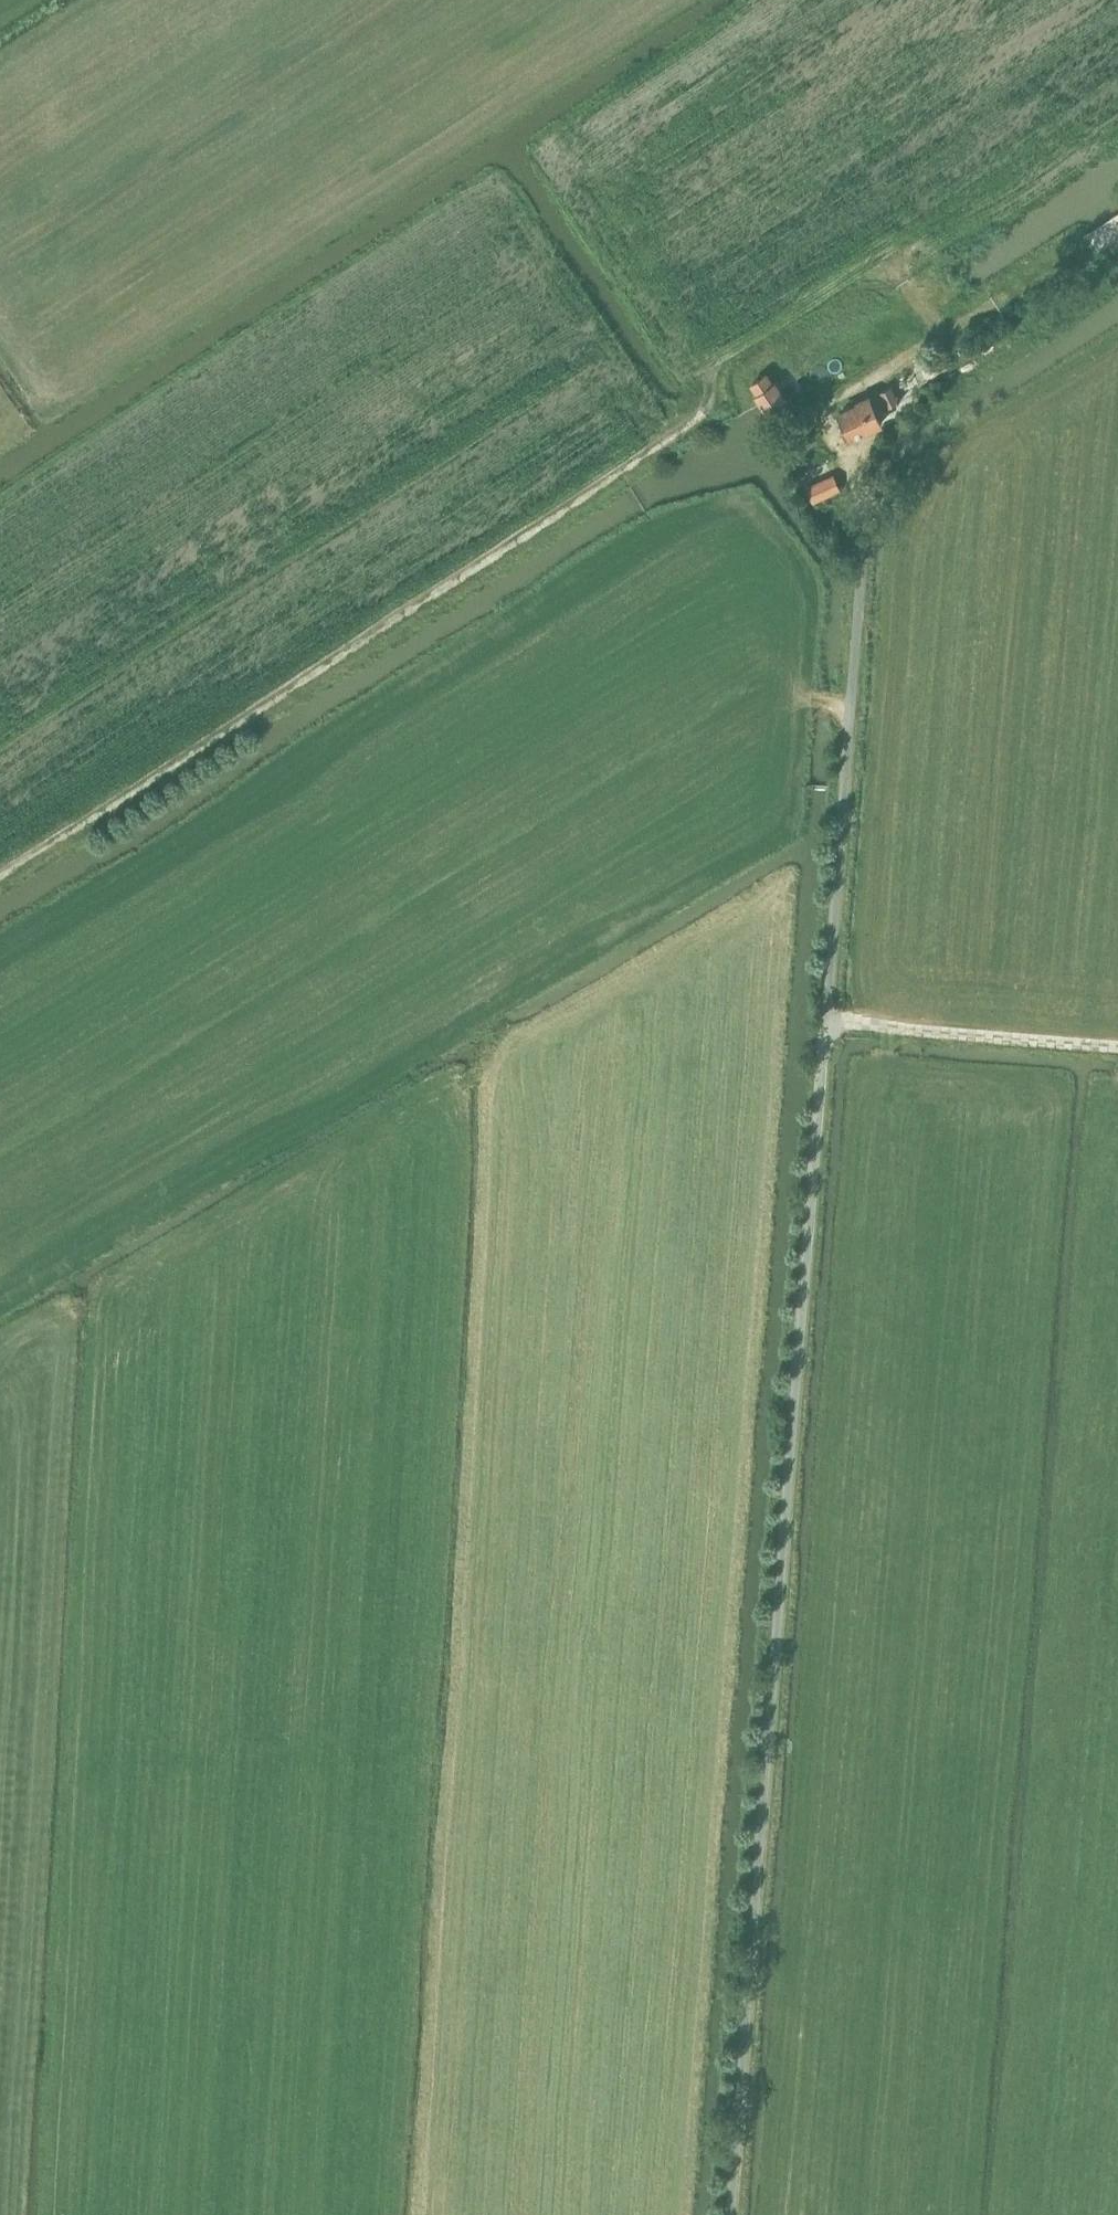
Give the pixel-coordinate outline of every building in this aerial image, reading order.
[(943,354),(907,372),(908,375),(891,383),(892,386),(858,402),(859,404),(840,413),(851,437),(882,423),(878,413),(900,402),(897,397),(950,370),(943,354)] [(758,394),(763,401),(770,412),(788,400),(779,387),(775,382),(773,383),(767,374),(753,383),(760,392),(758,394)] [(808,487),(814,501),(839,489),(833,476),(808,487)]
